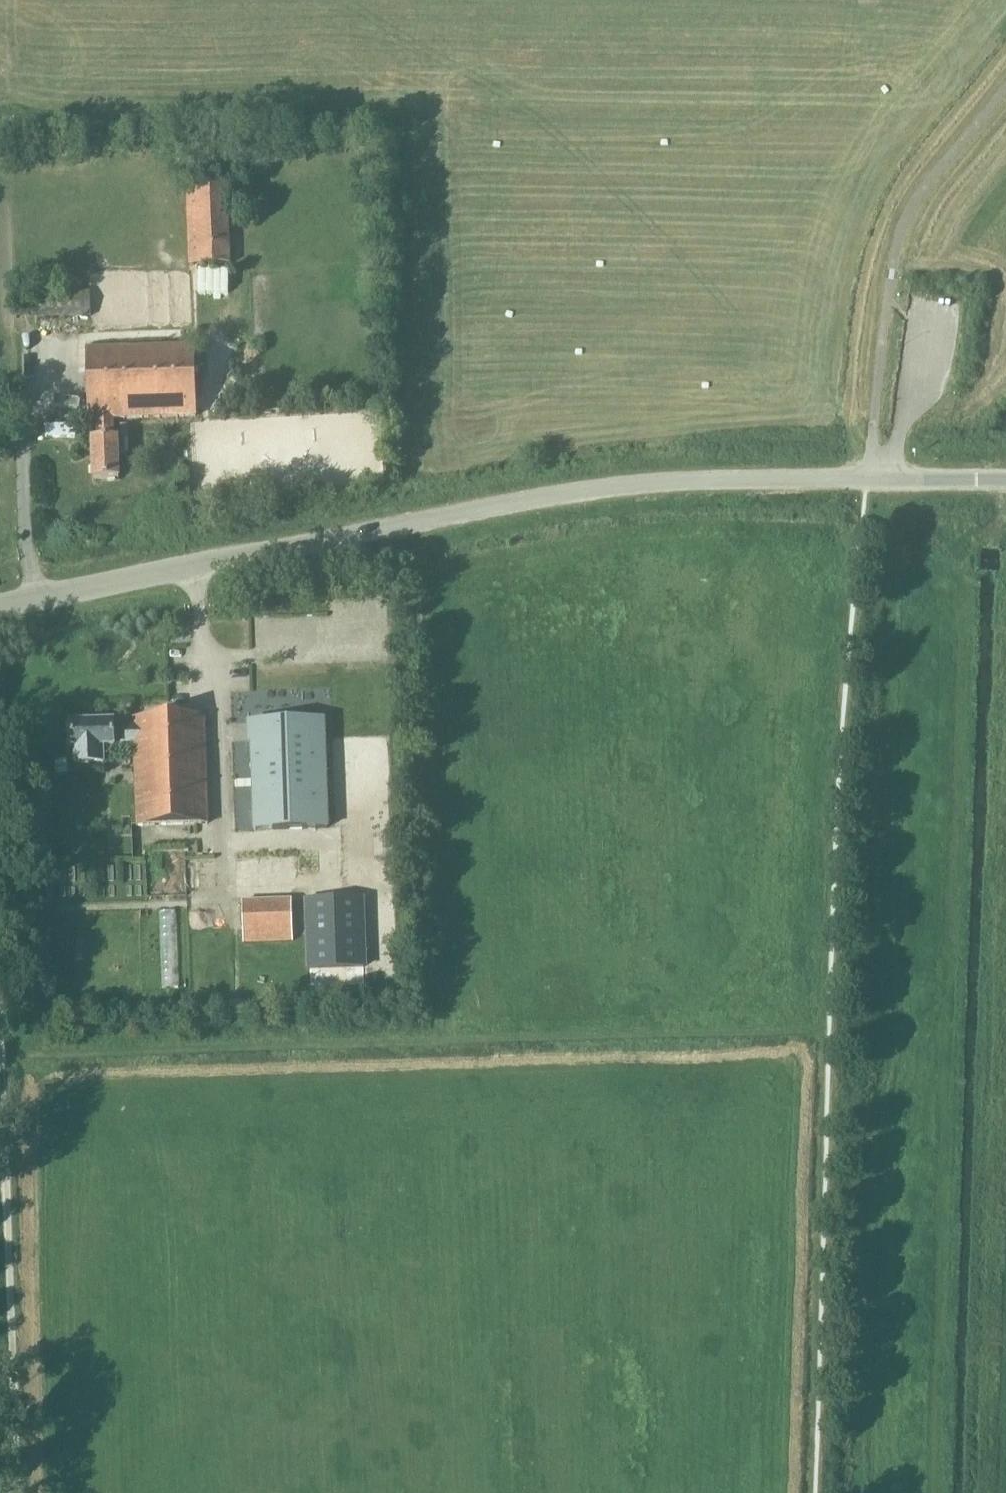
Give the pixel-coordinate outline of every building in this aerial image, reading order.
[(187,182),(189,267),(229,265),(227,181),(187,182)] [(205,291),(226,292),(227,269),(205,268),(205,291)] [(16,320),(90,319),(89,292),(15,294),(16,320)] [(114,440),(113,420),(196,418),(194,347),(88,350),(89,421),(95,420),(96,440),(92,440),(93,481),(119,480),(118,456),(124,456),(124,440),(114,440)] [(134,745),(137,827),(207,825),(204,718),(134,720),(134,725),(114,726),(114,723),(72,724),(73,749),(75,749),(75,766),(104,765),(104,749),(115,748),(115,746),(134,745)] [(328,830),(324,722),(258,724),(259,742),(252,742),(255,814),(273,813),(273,832),(328,830)] [(309,969),(365,967),(363,899),(306,901),(309,969)] [(243,943),(292,942),(291,902),(242,904),(243,943)]
